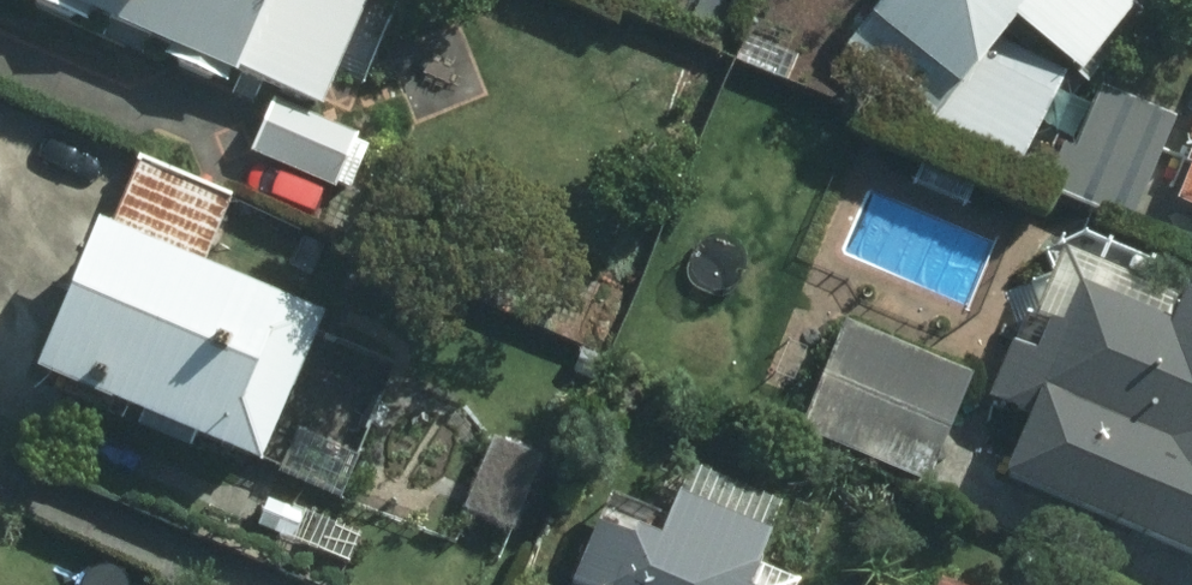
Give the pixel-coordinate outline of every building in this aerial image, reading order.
[(74,25),(79,14),(161,49),(155,62),(213,86),(219,72),(308,109),(355,0),(16,0),(74,25)] [(925,121),(1011,158),(1020,137),(1044,80),(991,36),(1001,24),(1064,77),(1117,10),(1104,0),(879,0),(841,48),(928,117),(925,121)] [(1127,216),(1165,124),(1094,94),(1075,142),(1057,135),(1038,180),(1127,216)] [(335,134),(268,105),(246,158),(311,187),(335,134)] [(1172,202),(1191,210),(1191,154),(1172,202)] [(79,238),(19,381),(239,470),(297,329),(186,283),(219,202),(133,166),(100,247),(79,238)] [(997,481),(1191,563),(1191,313),(1057,256),(1027,327),(1020,325),(987,404),(1022,419),(997,481)] [(838,330),(798,431),(920,481),(960,383),(838,330)] [(390,389),(304,354),(258,468),(344,503),(390,389)] [(531,463),(488,445),(459,512),(504,530),(531,463)] [(743,577),(751,560),(765,524),(673,485),(655,528),(654,531),(633,524),(627,520),(624,527),(623,531),(589,516),(562,579),(576,584),(761,584),(743,577)]
